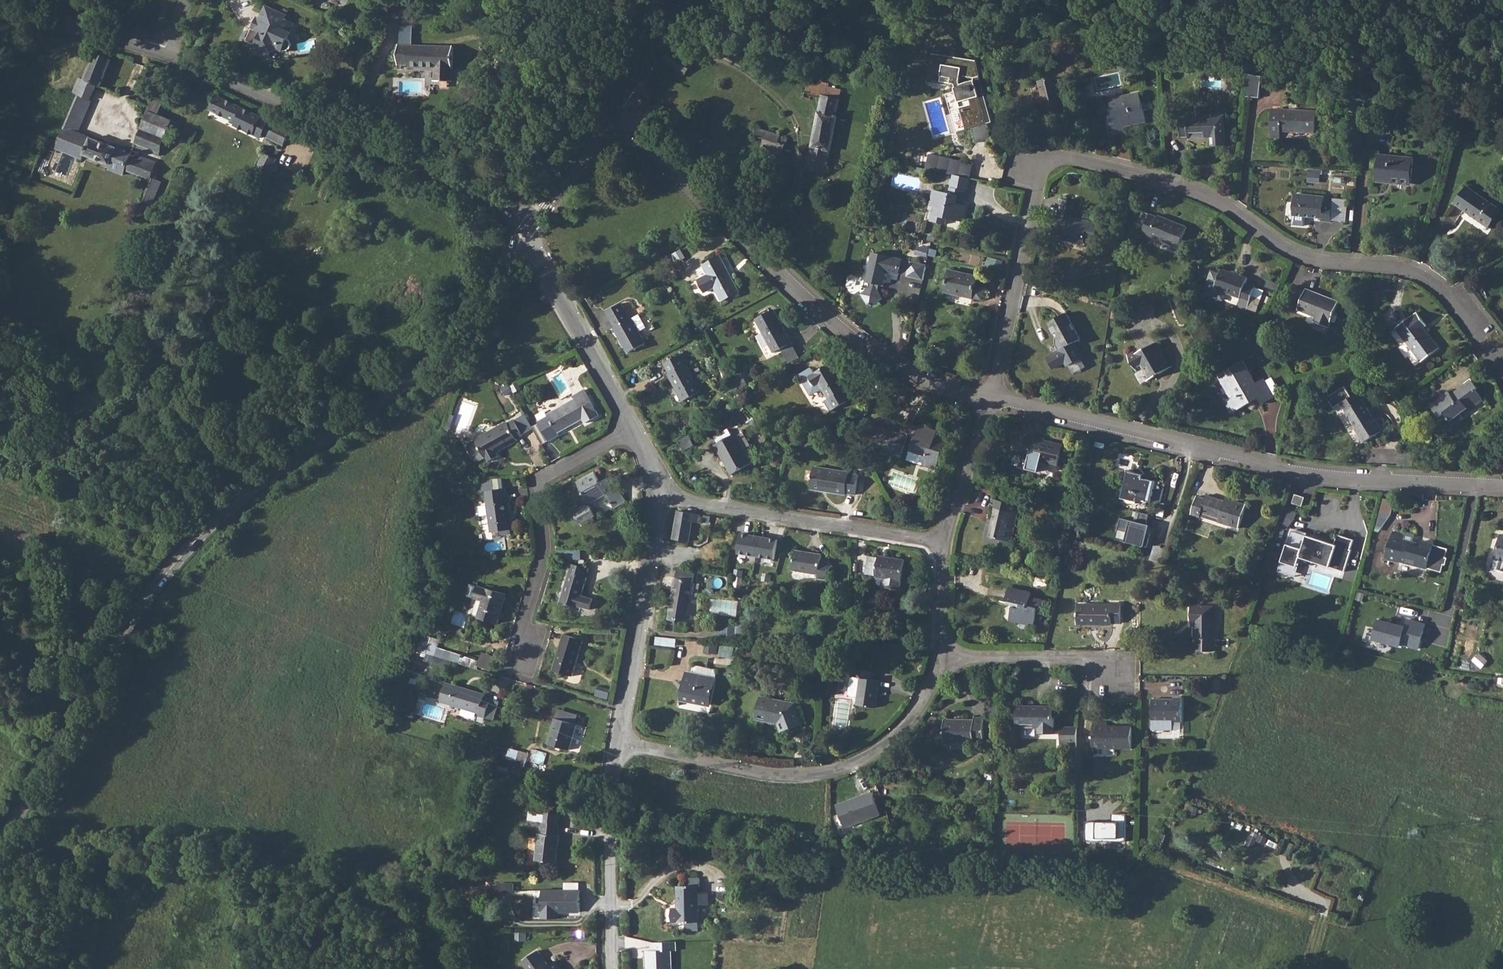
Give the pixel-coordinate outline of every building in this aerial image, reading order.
[(246,41),(250,43),(256,46),(255,49),(270,56),(273,50),(278,48),(285,52),(287,52),(289,52),(291,51),(292,49),(294,47),(293,43),(292,41),(290,39),(297,23),(287,19),(288,15),(267,6),(261,19),(257,17),(246,41)] [(453,47),(409,46),(398,45),(398,64),(408,65),(408,67),(435,68),(435,76),(435,81),(452,81),(453,47)] [(84,80),(78,95),(89,101),(96,86),(100,88),(101,86),(111,60),(95,53),(84,80)] [(933,55),(928,80),(954,85),(955,87),(953,88),(964,129),(970,128),(975,127),(980,125),(985,123),(973,79),(978,77),(974,62),(933,55)] [(609,62),(599,77),(608,83),(618,67),(609,62)] [(1261,76),(1248,73),(1247,95),(1259,97),(1261,76)] [(1043,96),(1038,97),(1041,109),(1062,104),(1056,77),(1039,81),(1043,96)] [(807,83),(805,90),(811,91),(810,94),(811,94),(822,96),(817,122),(811,151),(807,169),(825,173),(830,152),(838,117),(835,116),(842,90),(807,83)] [(150,106),(142,128),(166,138),(167,135),(169,129),(176,131),(179,124),(159,116),(166,95),(156,91),(150,106)] [(1115,120),(1109,121),(1113,136),(1126,133),(1125,127),(1147,122),(1144,110),(1148,110),(1146,103),(1143,104),(1140,92),(1110,98),(1114,114),(1115,120)] [(218,96),(212,110),(237,122),(236,125),(263,139),(264,135),(285,145),(292,131),(218,96)] [(1389,106),(1386,120),(1395,122),(1398,107),(1389,106)] [(1272,109),(1271,137),(1280,137),(1280,131),(1315,132),(1317,111),(1272,109)] [(1187,118),(1180,119),(1181,137),(1189,136),(1189,138),(1212,136),(1212,146),(1226,145),(1224,116),(1189,118),(1187,118)] [(989,140),(985,123),(980,125),(975,127),(970,128),(974,144),(989,140)] [(59,144),(57,149),(64,152),(75,156),(82,159),(84,154),(110,165),(109,169),(124,175),(126,170),(151,179),(156,165),(144,161),(132,157),(132,154),(90,138),(91,138),(76,132),(65,127),(58,143),(59,144)] [(781,135),(756,128),(754,135),(763,139),(761,148),(769,151),(782,155),(785,143),(786,143),(787,140),(787,138),(785,136),(783,136),(781,137),(781,135)] [(973,163),(929,154),(926,169),(954,175),(969,178),(970,178),(973,163)] [(265,155),(258,169),(270,175),(277,160),(265,155)] [(1389,156),(1379,155),(1377,181),(1412,184),(1415,158),(1389,156)] [(1309,169),(1309,181),(1321,181),(1321,169),(1309,169)] [(934,190),(931,205),(934,206),(931,221),(930,221),(926,240),(931,241),(942,244),(945,224),(947,218),(962,221),(966,206),(962,204),(965,190),(967,191),(969,178),(954,175),(952,187),(950,193),(934,190)] [(1456,203),(1466,211),(1489,227),(1501,210),(1467,187),(1456,203)] [(1332,222),(1332,220),(1333,205),(1333,203),(1325,202),(1325,197),(1294,195),(1293,215),(1322,217),(1322,221),(1332,222)] [(1075,202),(1063,199),(1056,230),(1064,231),(1063,239),(1084,244),(1085,241),(1094,243),(1096,234),(1103,235),(1101,242),(1108,246),(1111,247),(1114,237),(1110,235),(1110,236),(1109,236),(1109,234),(1104,228),(1105,225),(1098,224),(1099,223),(1072,218),(1075,202)] [(1145,225),(1142,234),(1149,238),(1150,236),(1179,247),(1187,227),(1158,215),(1157,217),(1149,214),(1145,225)] [(899,274),(899,272),(902,259),(902,258),(873,252),(867,280),(870,281),(868,288),(860,292),(868,304),(872,305),(883,297),(879,289),(880,283),(883,284),(886,271),(899,274)] [(708,274),(699,279),(705,291),(715,286),(722,300),(738,291),(720,256),(703,265),(708,274)] [(906,274),(906,275),(923,279),(927,263),(910,260),(910,261),(906,274)] [(1238,305),(1248,308),(1250,302),(1256,286),(1246,283),(1248,278),(1222,268),(1215,289),(1241,298),(1238,305)] [(950,269),(944,292),(972,298),(977,275),(950,269)] [(651,271),(644,274),(647,280),(654,276),(651,271)] [(1306,289),(1298,309),(1316,317),(1314,321),(1329,327),(1339,301),(1306,289)] [(621,303),(607,311),(615,327),(613,327),(628,353),(645,343),(639,331),(647,327),(639,313),(630,318),(621,303)] [(774,309),(756,319),(775,353),(792,343),(774,309)] [(1066,313),(1049,322),(1063,349),(1080,339),(1066,313)] [(1413,315),(1396,328),(1421,362),(1439,348),(1423,328),(1427,325),(1417,313),(1414,316),(1413,315)] [(1127,353),(1136,368),(1142,365),(1150,380),(1170,368),(1155,343),(1136,354),(1133,349),(1127,353)] [(682,353),(665,363),(670,373),(668,373),(683,401),(702,391),(687,364),(688,363),(682,353)] [(1244,360),(1221,373),(1233,396),(1225,400),(1232,413),(1259,399),(1262,405),(1275,397),(1272,393),(1264,378),(1257,383),(1244,360)] [(846,389),(831,363),(814,373),(812,368),(801,375),(811,393),(822,387),(829,398),(825,400),(831,411),(846,402),(841,392),(846,389)] [(1445,414),(1449,418),(1453,424),(1463,417),(1461,414),(1468,409),(1469,411),(1483,399),(1476,390),(1478,388),(1472,381),(1452,396),(1448,392),(1431,406),(1440,417),(1445,414)] [(517,382),(510,386),(513,391),(520,387),(517,382)] [(504,385),(499,388),(504,397),(509,393),(504,385)] [(575,399),(547,415),(549,418),(539,423),(549,440),(559,435),(557,432),(583,418),(586,423),(599,415),(584,389),(573,395),(575,399)] [(1357,393),(1340,404),(1356,428),(1355,429),(1364,443),(1383,431),(1374,417),(1373,417),(1357,393)] [(507,423),(475,440),(469,444),(467,448),(474,461),(479,462),(485,458),(487,457),(489,460),(498,455),(496,452),(517,440),(516,438),(522,434),(515,420),(508,424),(507,423)] [(915,435),(910,449),(927,454),(923,464),(937,469),(945,446),(935,442),(938,432),(918,425),(918,426),(905,422),(901,433),(882,427),(877,443),(881,450),(901,457),(909,433),(915,435)] [(752,463),(736,433),(732,435),(728,428),(714,436),(718,443),(716,444),(733,474),(752,463)] [(1034,440),(1026,438),(1019,466),(1026,468),(1026,470),(1038,473),(1040,462),(1057,466),(1062,445),(1034,439),(1034,440)] [(858,445),(850,449),(857,462),(864,458),(858,445)] [(814,466),(811,489),(846,495),(847,493),(856,495),(859,475),(850,473),(814,466)] [(593,517),(595,516),(589,504),(606,494),(614,508),(615,509),(626,502),(612,477),(601,483),(594,472),(577,483),(580,488),(579,492),(583,494),(585,496),(583,497),(582,498),(581,500),(580,501),(580,503),(580,505),(581,506),(574,510),(578,517),(576,518),(580,525),(582,524),(583,526),(594,520),(593,517)] [(1127,482),(1123,499),(1137,502),(1138,499),(1150,502),(1155,482),(1142,479),(1143,476),(1128,472),(1126,482),(1127,482)] [(485,490),(489,514),(491,531),(500,531),(512,529),(507,501),(506,501),(504,488),(485,490)] [(1295,496),(1293,503),(1301,506),(1303,498),(1295,496)] [(1196,498),(1191,514),(1200,517),(1201,513),(1219,519),(1218,523),(1238,529),(1246,506),(1225,500),(1224,503),(1205,497),(1204,500),(1196,498)] [(1383,498),(1378,524),(1388,526),(1393,500),(1383,498)] [(994,519),(990,537),(1011,542),(1018,513),(1021,514),(1023,507),(996,500),(991,519),(994,519)] [(1285,507),(1276,535),(1287,538),(1295,511),(1285,507)] [(671,539),(682,541),(688,543),(705,545),(710,516),(677,511),(676,519),(676,520),(671,539)] [(1138,521),(1150,523),(1151,515),(1139,513),(1138,521)] [(1146,546),(1152,525),(1120,517),(1115,537),(1146,546)] [(1400,561),(1426,569),(1440,573),(1443,565),(1445,565),(1447,558),(1445,558),(1447,549),(1433,545),(1421,541),(1420,544),(1403,539),(1404,536),(1392,532),(1385,559),(1399,563),(1400,561)] [(779,539),(741,533),(738,554),(775,560),(779,539)] [(1309,557),(1329,562),(1337,564),(1335,570),(1347,573),(1355,546),(1347,544),(1346,545),(1339,543),(1340,542),(1316,535),(1309,557)] [(1500,536),(1493,558),(1495,558),(1492,569),(1502,572),(1502,537),(1500,536)] [(796,551),(793,570),(817,574),(817,577),(827,579),(830,563),(821,561),(822,555),(796,551)] [(878,558),(875,576),(875,577),(883,578),(882,584),(884,587),(897,590),(900,587),(901,581),(904,561),(879,557),(878,558)] [(571,564),(559,602),(578,608),(579,607),(590,610),(593,599),(582,595),(587,577),(589,569),(571,564)] [(1048,579),(1036,576),(1033,585),(1045,589),(1048,579)] [(675,578),(675,582),(667,630),(675,631),(676,621),(694,624),(698,598),(691,596),(694,581),(675,578)] [(477,586),(474,598),(483,601),(478,618),(497,624),(506,594),(487,588),(486,588),(477,586)] [(1009,587),(1006,599),(1008,600),(1007,601),(1013,602),(1009,619),(1033,624),(1037,608),(1041,609),(1043,600),(1031,597),(1032,593),(1009,587)] [(738,615),(739,600),(713,598),(712,613),(738,615)] [(1112,606),(1078,605),(1078,625),(1112,625),(1112,623),(1121,623),(1121,603),(1112,603),(1112,606)] [(1192,606),(1192,622),(1194,622),(1194,640),(1196,640),(1196,650),(1211,651),(1211,640),(1213,640),(1214,606),(1192,606)] [(1401,626),(1378,620),(1373,639),(1400,646),(1401,644),(1419,649),(1426,625),(1407,620),(1405,627),(1404,629),(1400,628),(1401,626)] [(427,634),(424,641),(430,643),(432,636),(427,634)] [(564,634),(552,670),(572,677),(584,640),(564,634)] [(704,645),(703,654),(717,656),(718,646),(704,645)] [(479,665),(492,670),(497,655),(483,651),(479,665)] [(854,670),(851,697),(858,698),(857,706),(876,709),(879,681),(872,680),(873,672),(854,670)] [(686,674),(681,699),(711,705),(716,680),(686,674)] [(446,682),(440,701),(478,712),(478,715),(485,717),(490,700),(491,698),(484,696),(485,694),(446,682)] [(760,698),(756,720),(778,725),(781,733),(802,725),(795,705),(760,698)] [(1152,700),(1152,722),(1181,723),(1182,698),(1173,698),(1173,700),(1152,700)] [(1017,707),(1017,727),(1038,728),(1038,733),(1054,733),(1061,734),(1061,745),(1077,745),(1077,726),(1054,725),(1054,707),(1017,707)] [(548,743),(570,750),(577,725),(555,718),(553,726),(548,743)] [(963,744),(973,744),(973,745),(974,743),(984,743),(984,719),(975,719),(974,724),(966,724),(966,721),(944,721),(944,743),(964,743),(963,744)] [(1093,723),(1093,748),(1131,749),(1132,727),(1106,727),(1106,723),(1093,723)] [(1086,839),(1127,840),(1128,813),(1113,813),(1113,821),(1087,821),(1086,839)] [(542,822),(542,823),(541,833),(539,834),(537,861),(556,863),(560,836),(558,835),(559,824),(542,822)] [(1263,849),(1268,836),(1252,830),(1247,842),(1263,849)] [(857,848),(862,854),(871,848),(866,842),(857,848)] [(678,908),(673,908),(673,923),(699,923),(698,878),(688,878),(688,887),(678,887),(678,908)] [(561,968),(556,962),(549,967),(539,951),(523,962),(527,968),(561,968)]
